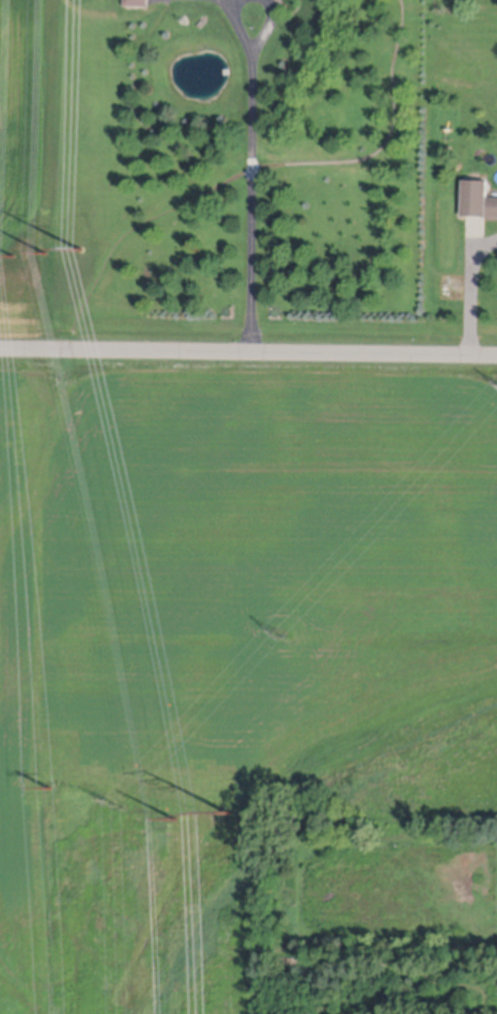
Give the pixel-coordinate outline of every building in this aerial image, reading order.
[(122,9),(146,9),(146,0),(122,0),(122,9)] [(488,197),(496,198),(496,218),(463,217),(464,181),(489,182),(488,197)]
